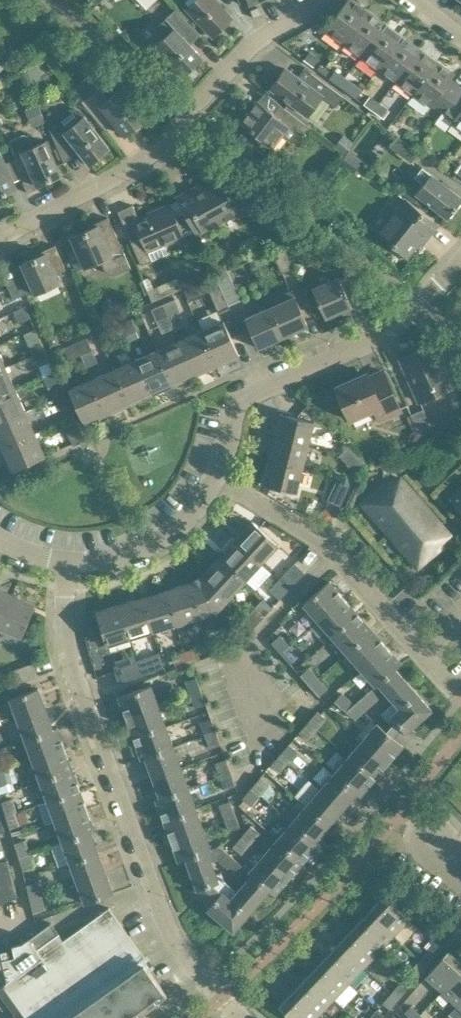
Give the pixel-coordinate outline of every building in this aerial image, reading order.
[(186,10),(212,37),(232,17),(216,0),(196,0),(186,10)] [(367,10),(353,0),(347,0),(326,29),(344,42),(367,10)] [(261,15),(258,7),(251,10),(253,18),(261,15)] [(183,76),(202,57),(186,39),(196,30),(176,9),(158,25),(167,35),(155,46),(183,76)] [(361,55),(385,23),(367,10),(344,42),(361,55)] [(379,67),(402,36),(385,23),(361,55),(379,67)] [(60,31),(55,38),(58,41),(62,40),(66,36),(60,31)] [(396,80),(419,48),(402,36),(379,67),(396,80)] [(413,93),(437,61),(419,48),(396,80),(413,93)] [(309,51),(304,59),(314,67),(320,59),(309,51)] [(455,74),(437,61),(413,93),(431,106),(433,104),(443,112),(460,87),(450,80),(455,74)] [(343,97),(311,73),(304,82),(285,68),(270,88),(309,116),(323,97),(336,107),(343,97)] [(338,85),(344,77),(335,70),(329,78),(338,85)] [(354,85),(344,77),(338,85),(348,93),(354,85)] [(109,99),(99,87),(82,101),(102,126),(112,119),(125,135),(147,117),(122,88),(109,99)] [(460,87),(443,112),(435,123),(446,130),(452,121),(460,127),(460,87)] [(373,111),(379,103),(370,96),(364,104),(373,111)] [(292,143),(298,135),(301,137),(309,127),(279,104),(272,114),(256,101),(240,122),(273,148),(282,136),(292,143)] [(389,110),(379,103),(373,111),(383,118),(389,110)] [(50,130),(61,155),(74,145),(89,164),(109,148),(85,117),(73,126),(66,117),(50,130)] [(335,146),(345,151),(352,137),(342,132),(335,146)] [(46,141),(29,148),(23,135),(10,140),(17,157),(13,159),(21,179),(28,193),(39,188),(37,185),(61,174),(46,141)] [(391,147),(411,162),(419,152),(398,137),(391,147)] [(0,155),(0,195),(17,188),(14,182),(6,163),(2,154),(0,155)] [(353,171),(359,164),(347,154),(341,162),(353,171)] [(13,159),(6,163),(14,182),(21,179),(13,159)] [(460,201),(460,198),(422,167),(415,177),(424,184),(417,193),(448,218),(460,201)] [(176,199),(196,233),(239,210),(223,180),(196,195),(193,189),(176,199)] [(437,225),(405,200),(378,233),(407,256),(425,234),(428,237),(437,225)] [(118,211),(141,265),(152,259),(148,252),(184,236),(170,204),(157,210),(158,213),(139,221),(133,205),(118,211)] [(85,267),(101,260),(105,270),(107,272),(110,273),(113,274),(118,272),(131,267),(124,254),(108,217),(97,222),(98,225),(71,237),(76,248),(84,266),(85,267)] [(283,244),(271,249),(282,273),(294,267),(283,244)] [(23,265),(32,287),(35,293),(59,282),(56,275),(66,270),(55,245),(44,250),(45,253),(22,264),(23,265)] [(76,248),(67,252),(75,270),(84,266),(76,248)] [(8,287),(21,282),(15,269),(11,259),(0,264),(0,269),(8,287)] [(25,290),(32,287),(23,265),(15,269),(21,282),(25,290)] [(220,286),(228,305),(240,300),(227,269),(215,275),(220,286)] [(338,277),(313,288),(326,317),(351,306),(349,302),(361,297),(351,274),(339,279),(338,277)] [(220,286),(215,275),(203,280),(208,291),(209,291),(220,286)] [(25,290),(21,282),(8,287),(13,299),(26,293),(25,290)] [(220,286),(209,291),(219,313),(230,309),(228,305),(220,286)] [(292,290),(267,301),(283,337),(308,325),(292,290)] [(175,299),(163,304),(168,316),(180,311),(175,299)] [(283,337),(267,301),(266,301),(269,307),(245,317),(258,348),(283,337)] [(168,316),(163,304),(151,309),(157,321),(168,316)] [(31,318),(25,306),(14,311),(19,323),(31,318)] [(131,318),(119,323),(124,335),(136,330),(131,318)] [(223,320),(201,331),(217,366),(239,356),(223,320)] [(124,335),(119,323),(108,328),(113,340),(124,335)] [(217,366),(201,331),(179,340),(195,376),(217,366)] [(28,343),(33,355),(45,350),(40,338),(28,343)] [(87,338),(75,343),(80,355),(92,349),(87,338)] [(195,376),(179,340),(157,350),(173,386),(195,376)] [(80,355),(75,343),(64,348),(69,360),(80,355)] [(419,402),(452,387),(433,344),(400,358),(419,402)] [(55,372),(45,350),(33,355),(43,377),(55,372)] [(173,386),(157,350),(135,360),(151,395),(173,386)] [(151,395),(135,360),(113,369),(129,405),(151,395)] [(15,389),(6,367),(0,370),(0,396),(15,389)] [(129,405),(113,369),(91,379),(107,415),(129,405)] [(336,387),(350,420),(374,409),(379,420),(401,410),(383,370),(382,371),(385,378),(372,384),(367,373),(336,387)] [(64,394),(55,372),(43,377),(53,399),(64,394)] [(107,415),(91,379),(69,389),(85,425),(107,415)] [(25,411),(15,389),(0,396),(0,422),(25,411)] [(70,405),(64,394),(53,399),(58,410),(70,405)] [(411,414),(418,429),(422,440),(435,434),(424,409),(411,414)] [(25,411),(0,422),(0,449),(35,433),(25,411)] [(280,413),(274,437),(308,445),(314,421),(280,413)] [(67,432),(72,443),(84,438),(79,426),(67,432)] [(35,433),(0,449),(0,451),(9,471),(45,456),(35,433)] [(302,468),(308,445),(274,437),(268,460),(302,468)] [(349,464),(358,455),(348,446),(340,455),(349,464)] [(367,464),(358,455),(349,464),(358,473),(367,464)] [(296,492),(302,468),(268,460),(262,484),(296,492)] [(340,506),(350,484),(337,478),(327,500),(340,506)] [(361,503),(390,535),(425,505),(401,478),(392,486),(387,481),(361,503)] [(450,499),(460,511),(460,488),(450,499)] [(442,525),(425,505),(390,535),(418,568),(443,546),(432,534),(442,525)] [(252,521),(236,539),(262,563),(278,545),(252,521)] [(262,563),(236,539),(219,556),(245,580),(262,563)] [(245,580),(219,556),(203,574),(229,598),(245,580)] [(295,563),(278,580),(288,590),(305,572),(295,563)] [(229,598),(203,574),(197,580),(188,583),(199,617),(212,613),(220,608),(229,598)] [(280,599),(288,590),(278,580),(269,590),(262,597),(271,605),(278,598),(280,599)] [(303,604),(318,621),(344,598),(329,581),(303,604)] [(199,617),(188,583),(165,590),(176,624),(199,617)] [(12,594),(0,589),(0,625),(12,594)] [(176,624),(165,590),(143,597),(153,631),(176,624)] [(12,594),(0,625),(0,628),(21,636),(35,604),(12,594)] [(153,631),(143,597),(120,604),(130,638),(153,631)] [(359,615),(344,598),(318,621),(333,638),(359,615)] [(130,638),(120,604),(96,611),(107,645),(130,638)] [(254,606),(245,615),(256,625),(264,616),(254,606)] [(256,625),(245,615),(237,625),(247,634),(256,625)] [(373,631),(359,615),(333,638),(347,654),(373,631)] [(98,622),(85,626),(90,641),(103,637),(98,622)] [(361,670),(387,647),(373,631),(347,654),(361,670)] [(280,635),(271,643),(281,653),(289,646),(280,635)] [(195,646),(183,651),(189,664),(200,659),(195,646)] [(298,656),(289,646),(281,653),(290,663),(298,656)] [(401,663),(387,647),(361,670),(375,685),(375,686),(378,683),(401,663)] [(189,664),(183,651),(172,655),(177,668),(189,664)] [(149,657),(137,662),(142,675),(154,671),(149,657)] [(300,675),(310,686),(319,679),(316,676),(324,669),(318,661),(309,668),(300,675)] [(142,675),(137,662),(114,670),(119,683),(142,675)] [(15,684),(38,676),(33,663),(10,671),(15,684)] [(402,663),(401,663),(378,683),(386,692),(399,707),(390,714),(406,733),(410,728),(432,709),(395,668),(402,663)] [(186,681),(190,694),(201,690),(196,677),(186,681)] [(327,688),(319,679),(310,686),(319,696),(327,688)] [(375,685),(372,688),(381,697),(386,692),(378,683),(375,686),(375,685)] [(118,697),(126,718),(158,706),(151,685),(118,697)] [(10,698),(17,719),(46,709),(38,688),(10,698)] [(381,697),(372,688),(367,692),(375,702),(381,697)] [(206,703),(201,690),(190,694),(195,707),(206,703)] [(375,702),(367,692),(361,697),(369,707),(375,702)] [(342,693),(335,701),(346,711),(353,702),(342,693)] [(369,707),(361,697),(354,704),(364,712),(369,707)] [(364,712),(354,704),(353,702),(346,711),(355,719),(364,712)] [(133,738),(166,726),(158,706),(126,718),(133,738)] [(53,728),(46,709),(17,719),(25,740),(58,728),(57,727),(53,728)] [(317,711),(308,721),(317,729),(326,718),(317,711)] [(200,722),(205,735),(216,731),(211,718),(200,722)] [(308,739),(317,729),(308,721),(299,732),(308,739)] [(388,763),(403,745),(377,723),(362,740),(388,763)] [(141,758),(173,746),(166,726),(133,738),(141,758)] [(65,749),(58,728),(25,740),(33,761),(65,749)] [(415,732),(410,728),(406,733),(411,737),(415,732)] [(221,744),(216,731),(205,735),(210,748),(221,744)] [(375,779),(388,763),(362,740),(348,756),(375,779)] [(289,744),(280,754),(288,762),(297,751),(289,744)] [(152,778),(181,767),(173,746),(141,758),(141,759),(145,758),(152,778)] [(73,770),(65,749),(33,761),(40,782),(73,770)] [(279,772),(288,762),(280,754),(271,765),(271,766),(267,771),(275,777),(279,772)] [(360,796),(375,779),(348,756),(333,773),(357,793),(360,796)] [(215,763),(220,776),(231,772),(226,759),(215,763)] [(156,799),(188,787),(181,767),(152,778),(160,797),(155,798),(156,799)] [(80,790),(73,770),(40,782),(47,802),(80,790)] [(4,771),(0,772),(0,786),(8,784),(4,771)] [(236,785),(231,772),(220,776),(225,789),(236,785)] [(343,809),(357,793),(333,773),(320,789),(343,809)] [(261,777),(252,787),(260,795),(269,784),(261,777)] [(328,826),(343,809),(320,789),(309,780),(296,795),(307,804),(305,806),(328,826)] [(163,820),(196,808),(188,787),(156,799),(163,820)] [(251,805),(260,795),(252,787),(243,798),(251,805)] [(87,810),(80,790),(47,802),(55,822),(87,810)] [(2,802),(7,816),(17,812),(13,799),(2,802)] [(220,804),(225,817),(235,813),(230,800),(220,804)] [(315,841),(328,826),(305,806),(291,822),(318,845),(318,844),(315,841)] [(203,828),(196,808),(163,820),(171,840),(203,828)] [(95,830),(87,810),(55,822),(62,842),(95,830)] [(21,825),(17,812),(7,816),(11,829),(21,825)] [(240,826),(235,813),(225,817),(230,830),(240,826)] [(303,862),(318,845),(291,822),(277,839),(303,862)] [(251,825),(242,836),(251,843),(260,832),(251,825)] [(210,848),(203,828),(171,840),(178,861),(186,859),(186,858),(206,850),(210,848)] [(95,830),(62,842),(70,863),(98,852),(91,832),(95,830)] [(242,854),(251,843),(242,836),(233,847),(242,854)] [(289,878),(303,862),(277,839),(263,855),(289,878)] [(14,843),(19,857),(29,853),(25,840),(14,843)] [(219,846),(213,848),(217,860),(220,862),(228,853),(219,846)] [(213,848),(210,849),(210,848),(206,850),(211,862),(217,860),(213,848)] [(195,883),(197,890),(219,882),(219,880),(218,881),(215,875),(221,873),(220,872),(215,874),(211,862),(206,850),(186,858),(186,859),(195,883)] [(105,872),(98,852),(70,863),(77,882),(105,872)] [(34,866),(29,853),(19,857),(23,870),(34,866)] [(234,859),(228,853),(220,862),(226,867),(234,859)] [(276,894),(289,878),(263,855),(249,871),(252,874),(276,894)] [(240,864),(234,859),(226,867),(232,873),(240,864)] [(0,862),(0,902),(17,897),(7,860),(0,862)] [(240,864),(232,873),(238,878),(246,869),(240,864)] [(252,874),(249,871),(248,872),(246,869),(238,878),(244,883),(252,874)] [(113,893),(105,872),(77,882),(85,903),(113,893)] [(276,894),(252,874),(244,883),(231,899),(223,892),(224,891),(223,890),(207,908),(233,931),(269,889),(275,895),(276,894)] [(26,885),(30,898),(40,896),(37,882),(26,885)] [(197,890),(195,883),(189,890),(194,894),(197,890)] [(383,895),(368,911),(379,921),(394,935),(409,919),(383,895)] [(44,909),(40,896),(30,898),(33,912),(44,909)] [(163,994),(165,996),(167,995),(144,963),(147,960),(109,907),(63,940),(51,923),(29,938),(28,939),(22,942),(0,948),(0,993),(18,1017),(129,1017),(163,994)] [(394,935),(379,921),(368,911),(353,927),(364,937),(379,951),(394,935)] [(379,951),(364,937),(353,927),(338,943),(350,953),(364,967),(379,951)] [(364,967),(350,953),(338,943),(324,958),(335,969),(349,982),(364,967)] [(442,991),(460,969),(460,960),(448,949),(425,976),(442,991)] [(426,966),(435,956),(428,950),(420,960),(426,966)] [(349,982),(335,969),(324,958),(309,974),(320,984),(334,998),(349,982)] [(418,976),(426,966),(420,960),(411,970),(418,976)] [(460,1001),(460,969),(442,991),(457,1005),(460,1001)] [(334,998),(320,984),(309,974),(294,990),(305,1000),(319,1014),(334,998)] [(400,983),(392,993),(398,999),(407,989),(400,983)] [(305,1000),(294,990),(278,1006),(291,1017),(316,1017),(319,1014),(305,1000)] [(390,1009),(398,999),(392,993),(383,1003),(390,1009)] [(411,1017),(417,1017),(420,1015),(411,1006),(405,1012),(411,1017)]
